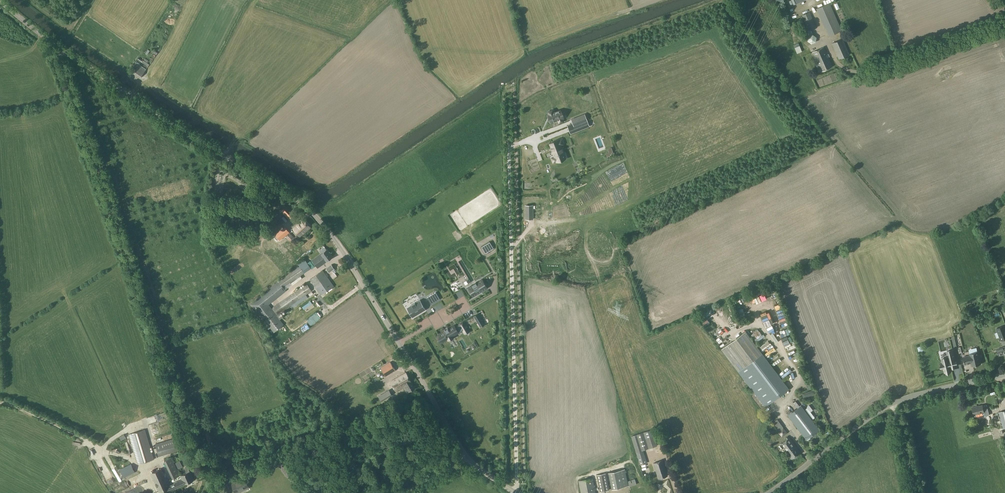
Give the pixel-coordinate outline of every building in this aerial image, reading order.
[(842,30),(829,3),(816,9),(829,36),(842,30)] [(802,15),(809,30),(816,27),(809,11),(802,15)] [(808,36),(807,41),(811,44),(816,42),(817,37),(813,34),(808,36)] [(849,54),(842,38),(832,43),(839,59),(849,54)] [(832,66),(824,47),(812,52),(819,67),(817,68),(819,72),(821,71),(832,66)] [(133,73),(140,78),(146,69),(136,62),(133,67),(136,69),(133,73)] [(563,118),(560,110),(554,113),(553,110),(548,112),(549,115),(548,115),(551,122),(558,120),(559,123),(563,121),(562,118),(563,118)] [(571,119),(573,124),(574,126),(587,121),(587,120),(585,114),(571,119)] [(589,126),(587,121),(574,126),(573,124),(567,126),(570,133),(589,126)] [(562,139),(550,144),(555,156),(552,158),(553,162),(565,158),(560,145),(563,144),(562,139)] [(611,155),(613,156),(615,153),(613,152),(613,151),(612,147),(608,149),(609,151),(608,152),(606,153),(607,157),(611,155)] [(295,213),(287,205),(281,210),(289,219),(295,213)] [(249,221),(249,212),(239,212),(239,221),(249,221)] [(311,227),(304,219),(293,229),(300,236),(311,227)] [(485,253),(494,248),(490,242),(481,247),(485,253)] [(333,257),(327,249),(321,253),(312,260),(318,268),(327,261),(333,257)] [(305,271),(311,267),(307,261),(301,265),(305,271)] [(284,324),(279,318),(273,310),(274,309),(278,314),(312,291),(307,284),(273,307),(272,308),(269,304),(286,290),(284,287),(304,272),(300,266),(278,281),(250,304),(262,319),(260,320),(265,326),(266,325),(272,333),(284,324)] [(334,286),(323,270),(310,279),(311,280),(310,281),(311,283),(312,283),(321,295),(334,286)] [(343,272),(333,280),(337,285),(347,277),(343,272)] [(482,279),(476,283),(476,282),(476,283),(472,285),(466,289),(470,294),(471,293),(473,296),(477,294),(487,287),(482,279)] [(431,304),(440,299),(436,292),(427,297),(431,304)] [(408,308),(410,312),(412,317),(417,314),(417,315),(421,312),(420,312),(425,309),(420,300),(415,303),(415,302),(411,304),(412,305),(407,308),(408,308)] [(439,335),(443,341),(448,338),(448,340),(453,337),(452,336),(462,330),(465,333),(469,331),(464,321),(459,324),(460,325),(455,327),(454,326),(448,329),(448,328),(444,330),(445,331),(439,335)] [(1001,340),(1004,339),(1004,328),(1004,326),(997,328),(1001,340)] [(765,407),(785,392),(789,389),(745,331),(721,349),(754,392),(765,407)] [(997,349),(999,356),(1004,353),(1004,346),(997,349)] [(943,368),(944,368),(945,372),(952,370),(951,367),(951,366),(952,366),(951,364),(955,363),(956,363),(953,350),(947,352),(949,357),(948,358),(943,359),(942,359),(942,362),(942,363),(943,368)] [(978,351),(969,353),(970,356),(963,358),(965,364),(972,362),(973,366),(981,364),(978,351)] [(396,370),(390,362),(381,368),(386,376),(396,370)] [(397,392),(405,387),(408,392),(409,391),(415,388),(411,382),(412,382),(406,372),(391,381),(397,392)] [(802,393),(804,398),(816,393),(814,389),(802,393)] [(389,390),(378,396),(381,401),(392,395),(389,390)] [(983,404),(972,407),(974,415),(984,412),(985,416),(989,415),(988,408),(984,409),(983,404)] [(806,439),(819,429),(801,405),(788,415),(806,439)] [(783,427),(778,419),(773,423),(779,431),(783,427)] [(205,443),(217,439),(213,427),(202,431),(205,443)] [(144,429),(129,434),(138,464),(153,459),(144,429)] [(643,450),(657,446),(652,430),(631,436),(640,465),(647,463),(643,450)] [(175,438),(155,444),(158,454),(178,448),(175,438)] [(783,448),(786,452),(795,446),(789,438),(779,446),(781,449),(783,448)] [(800,452),(795,446),(786,452),(791,459),(800,452)] [(171,457),(164,460),(172,478),(180,475),(171,457)] [(225,461),(228,467),(233,464),(231,458),(225,461)] [(658,479),(667,476),(663,460),(653,463),(658,479)] [(131,464),(123,468),(120,461),(117,462),(120,469),(124,477),(135,472),(131,464)] [(184,484),(182,479),(170,485),(168,481),(167,481),(161,468),(151,473),(160,492),(165,492),(184,484)] [(184,484),(194,480),(188,468),(185,470),(186,472),(180,475),(182,479),(184,484)] [(629,487),(637,484),(635,479),(627,482),(625,469),(608,472),(612,489),(629,486),(629,487)] [(600,492),(609,490),(606,473),(597,475),(600,492)] [(593,478),(579,481),(581,492),(596,492),(593,478)] [(233,484),(236,491),(248,486),(245,479),(233,484)]
